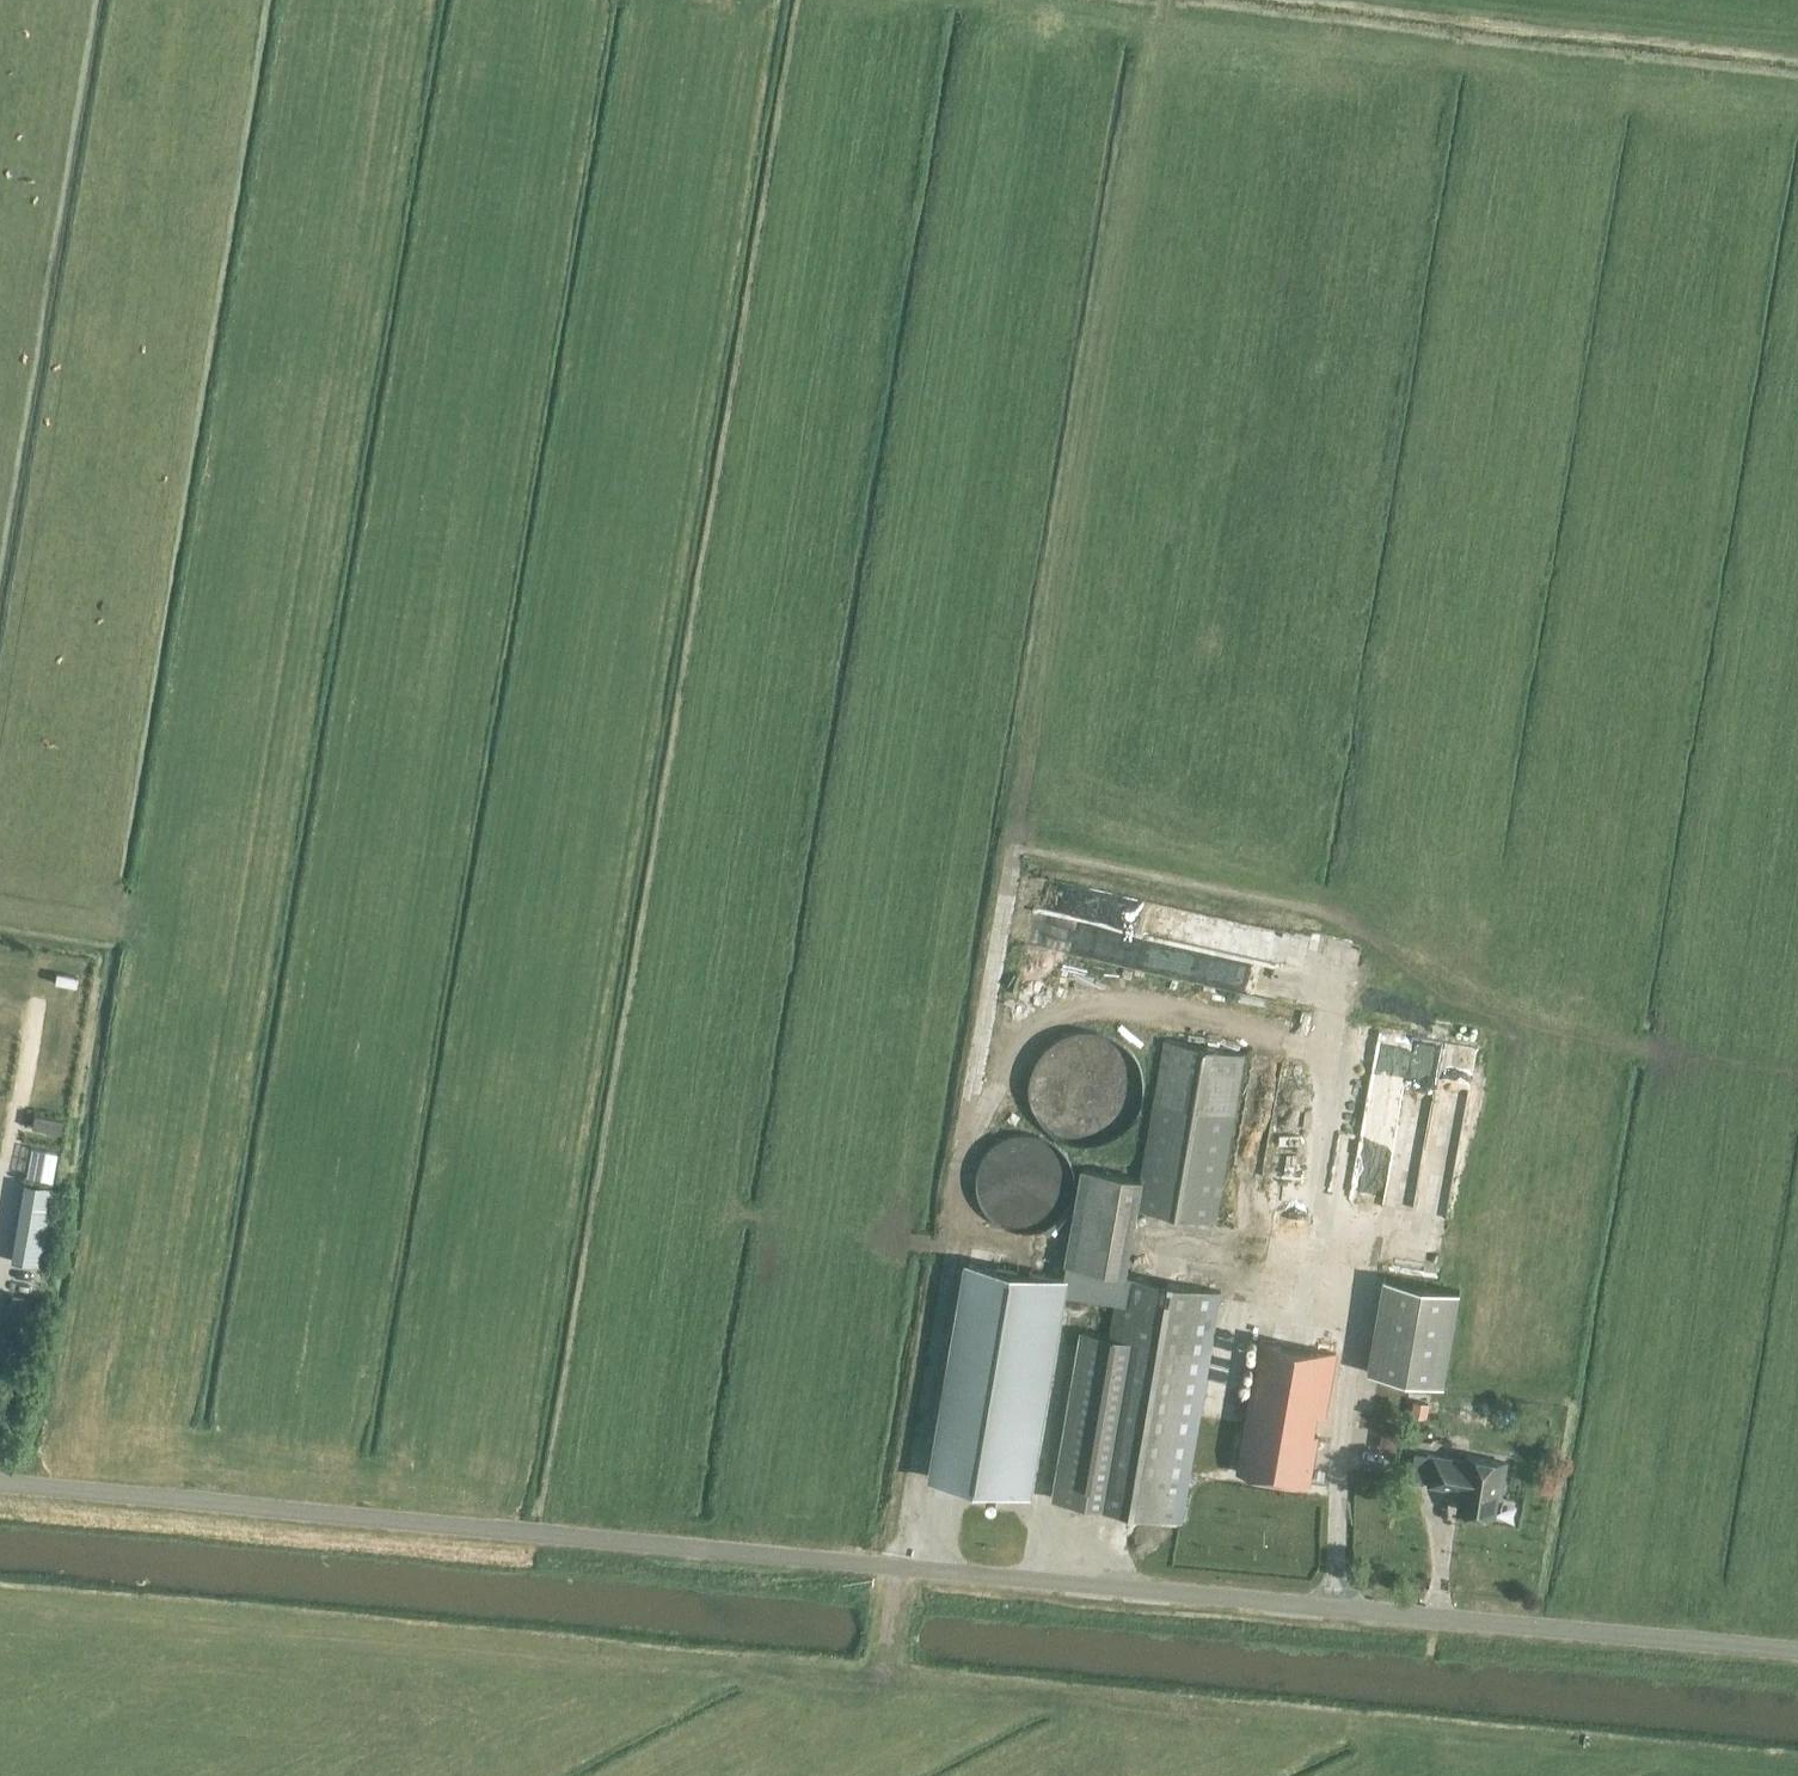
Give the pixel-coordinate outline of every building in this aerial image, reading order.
[(1101,952),(1122,935),(1099,907),(1078,924),(1101,952)] [(1160,941),(1194,942),(1195,920),(1161,918),(1160,941)] [(1143,1090),(1143,1085),(1143,1080),(1142,1075),(1141,1070),(1139,1066),(1137,1061),(1135,1057),(1132,1053),(1129,1049),(1126,1046),(1122,1042),(1118,1040),(1114,1037),(1109,1035),(1105,1033),(1100,1032),(1095,1031),(1090,1030),(1086,1030),(1081,1030),(1076,1031),(1071,1032),(1066,1034),(1062,1036),(1058,1038),(1054,1041),(1050,1044),(1046,1047),(1043,1051),(1040,1055),(1037,1059),(1035,1063),(1033,1068),(1032,1073),(1031,1077),(1030,1082),(1030,1087),(1031,1092),(1031,1097),(1032,1102),(1034,1107),(1036,1111),(1038,1116),(1041,1120),(1044,1124),(1048,1127),(1051,1131),(1055,1134),(1059,1136),(1064,1138),(1068,1140),(1073,1141),(1078,1142),(1083,1143),(1088,1143),(1093,1143),(1098,1142),(1103,1141),(1107,1139),(1112,1137),(1116,1135),(1120,1132),(1124,1129),(1128,1125),(1131,1122),(1134,1118),(1136,1113),(1139,1109),(1140,1104),(1142,1100),(1143,1095),(1143,1090)] [(1141,1178),(1083,1168),(1066,1264),(1125,1274),(1136,1207),(1214,1220),(1242,1051),(1164,1038),(1141,1178)] [(1243,1134),(1265,1135),(1267,1062),(1246,1061),(1243,1134)] [(976,1177),(976,1181),(976,1186),(976,1190),(977,1194),(978,1198),(980,1202),(982,1206),(984,1209),(987,1213),(990,1216),(993,1219),(996,1221),(1000,1224),(1004,1226),(1008,1227),(1012,1228),(1016,1229),(1020,1230),(1024,1230),(1028,1230),(1033,1229),(1037,1228),(1041,1227),(1045,1226),(1048,1224),(1052,1221),(1055,1219),(1059,1216),(1061,1213),(1064,1209),(1066,1206),(1068,1202),(1070,1198),(1071,1194),(1072,1190),(1073,1186),(1073,1181),(1073,1177),(1072,1173),(1071,1169),(1070,1165),(1068,1161),(1066,1157),(1064,1154),(1061,1150),(1059,1147),(1055,1144),(1052,1142),(1048,1139),(1045,1137),(1041,1136),(1037,1134),(1033,1134),(1028,1133),(1024,1133),(1020,1133),(1016,1134),(1012,1134),(1008,1136),(1004,1137),(1000,1139),(996,1142),(993,1144),(990,1147),(987,1150),(984,1154),(982,1157),(980,1161),(978,1165),(977,1169),(976,1173),(976,1177)] [(972,1264),(936,1477),(1024,1492),(1060,1279),(972,1264)] [(1054,1498),(1082,1502),(1181,1519),(1219,1292),(1120,1275),(1110,1334),(1083,1329),(1054,1498)] [(1369,1372),(1411,1380),(1427,1286),(1385,1278),(1369,1372)] [(1461,1292),(1427,1286),(1411,1380),(1444,1386),(1461,1292)] [(1261,1339),(1237,1471),(1309,1484),(1318,1435),(1312,1434),(1315,1414),(1326,1416),(1337,1352),(1261,1339)] [(1466,1462),(1433,1456),(1429,1485),(1461,1490),(1457,1511),(1493,1517),(1497,1497),(1500,1497),(1506,1464),(1467,1457),(1466,1462)]
